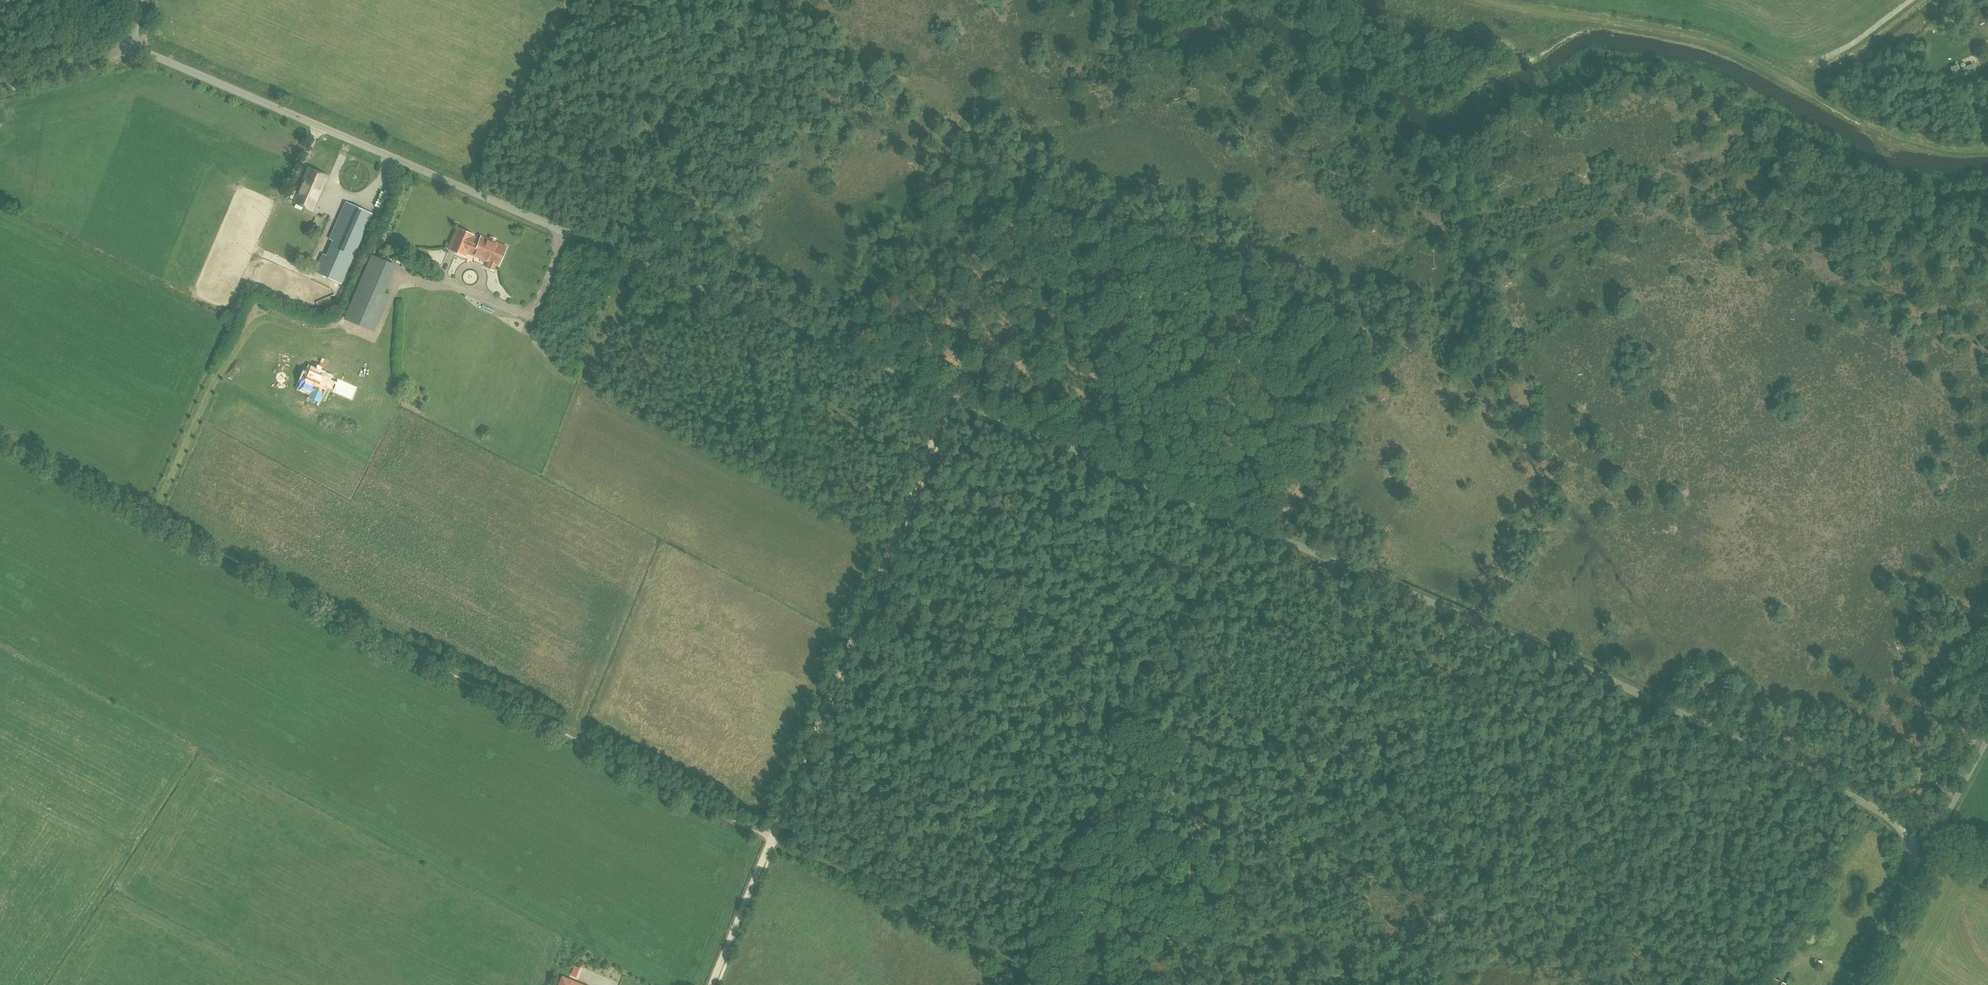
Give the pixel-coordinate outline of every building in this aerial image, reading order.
[(1965,58),(1959,60),(1953,62),(1956,71),(1962,70),(1968,68),(1965,58)] [(312,209),(318,195),(326,176),(308,168),(300,187),(294,202),(312,209)] [(364,232),(342,223),(319,274),(341,284),(364,232)] [(449,249),(464,255),(466,252),(489,261),(486,267),(493,270),(496,264),(497,265),(505,246),(481,236),(480,239),(472,236),(473,235),(457,229),(449,249)] [(381,293),(393,266),(371,256),(345,317),(372,329),(387,295),(381,293)] [(316,277),(312,284),(322,289),(326,282),(316,277)] [(322,394),(326,385),(333,387),(332,389),(352,397),(357,385),(338,376),(336,379),(330,377),(330,376),(307,366),(299,384),(312,389),(309,395),(318,399),(321,393),(322,394)] [(578,983),(563,976),(560,984),(584,984),(578,983)]
